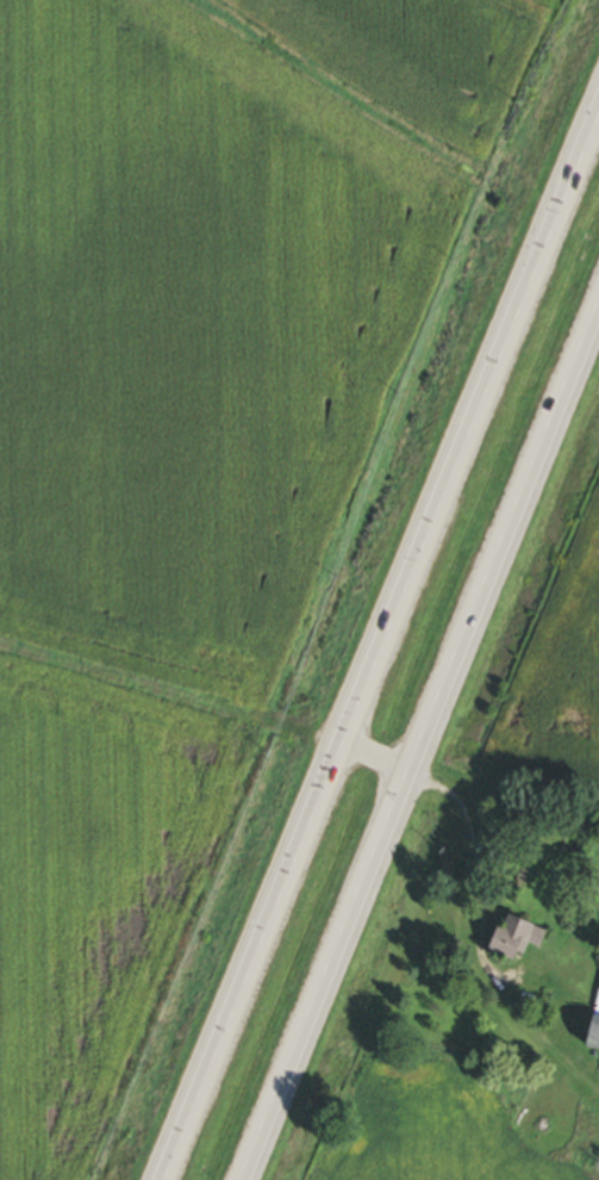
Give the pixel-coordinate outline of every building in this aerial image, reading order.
[(538,951),(544,933),(500,919),(496,932),(485,929),(478,954),(518,967),(524,947),(538,951)] [(590,1023),(577,1021),(570,1052),(598,1057),(598,978),(590,1023)]
